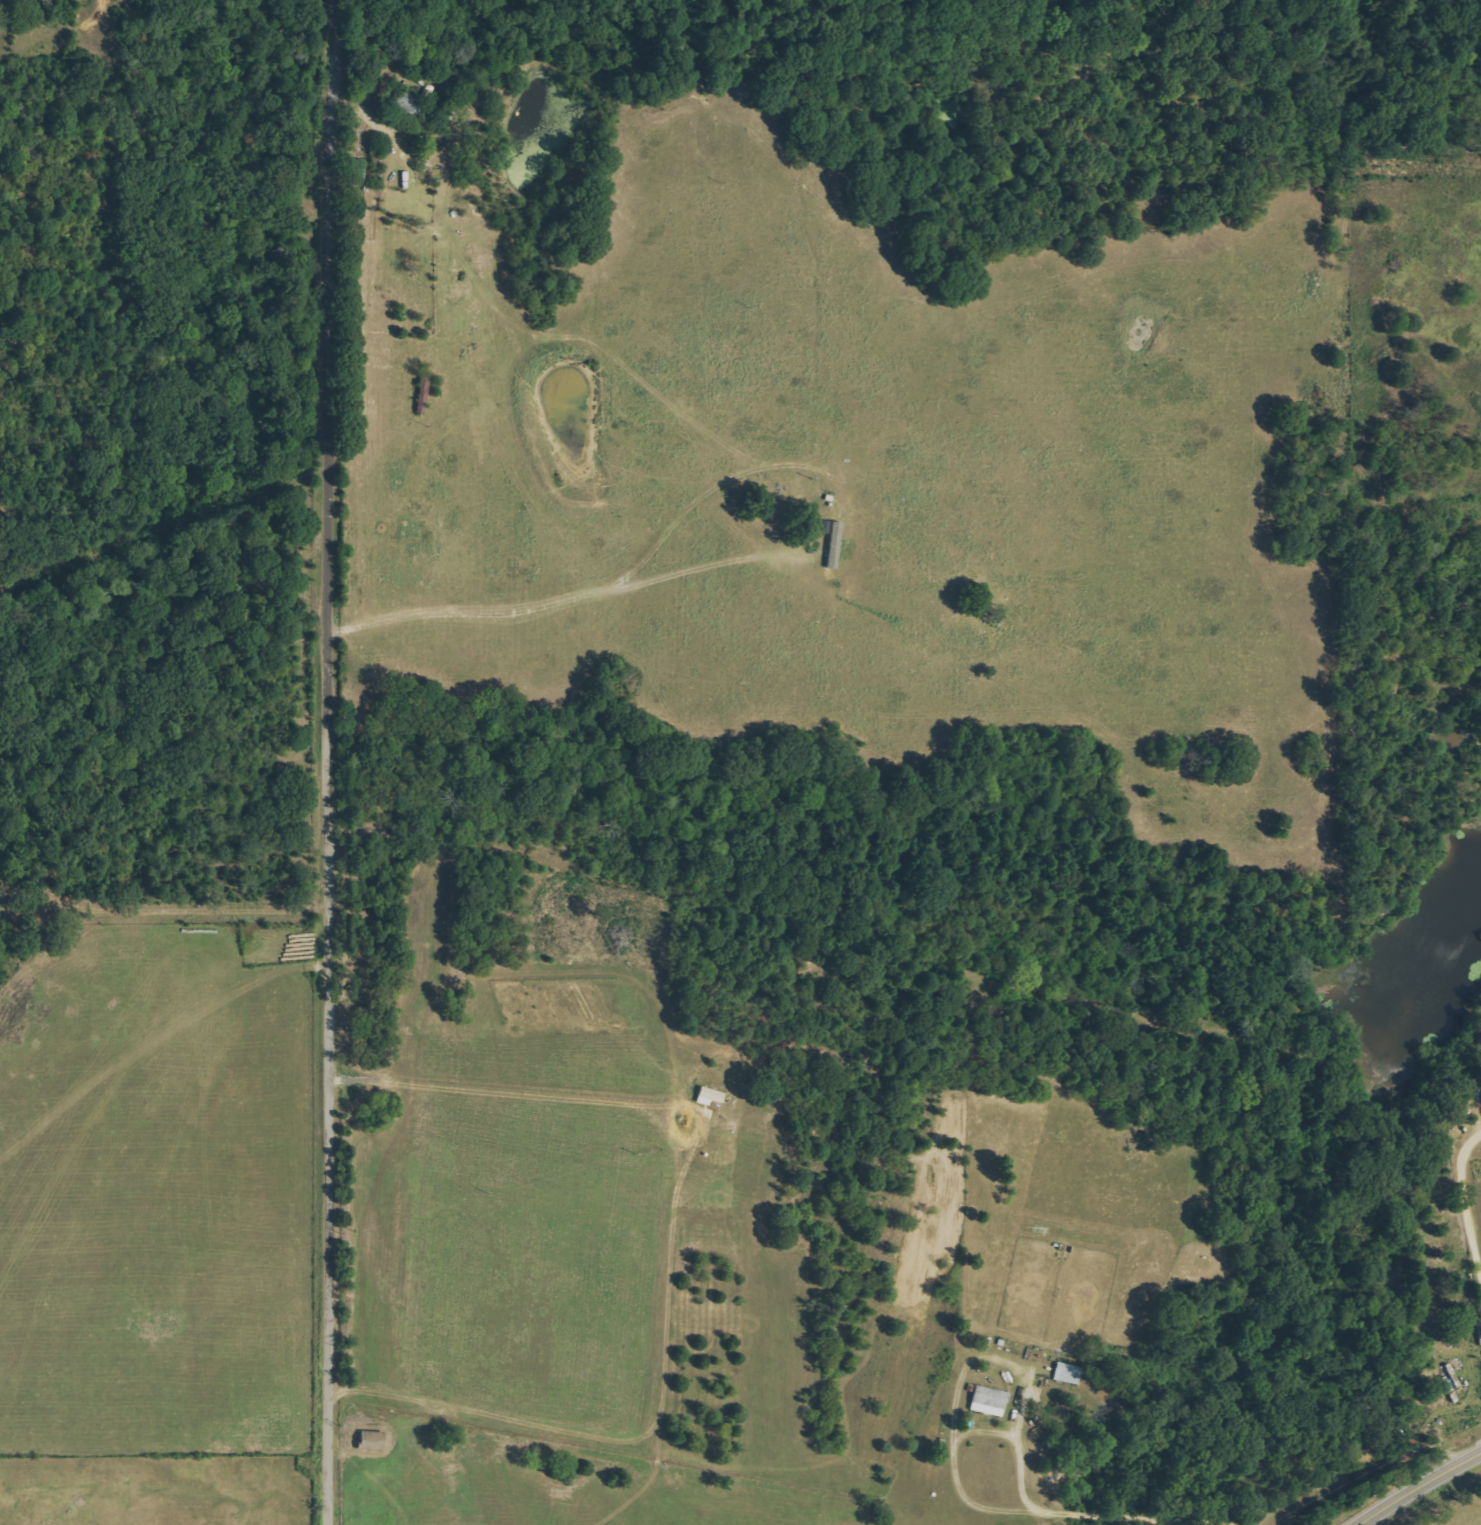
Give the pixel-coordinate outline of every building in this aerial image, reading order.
[(422,122),(431,110),(407,91),(397,104),(422,122)] [(839,568),(841,522),(827,521),(826,533),(833,533),(831,568),(839,568)] [(729,1092),(704,1088),(702,1103),(714,1106),(714,1102),(727,1104),(729,1092)] [(1082,1385),(1086,1367),(1061,1362),(1057,1380),(1082,1385)] [(1012,1392),(980,1384),(974,1410),(1006,1417),(1012,1392)] [(389,1451),(390,1432),(365,1431),(364,1449),(389,1451)]
